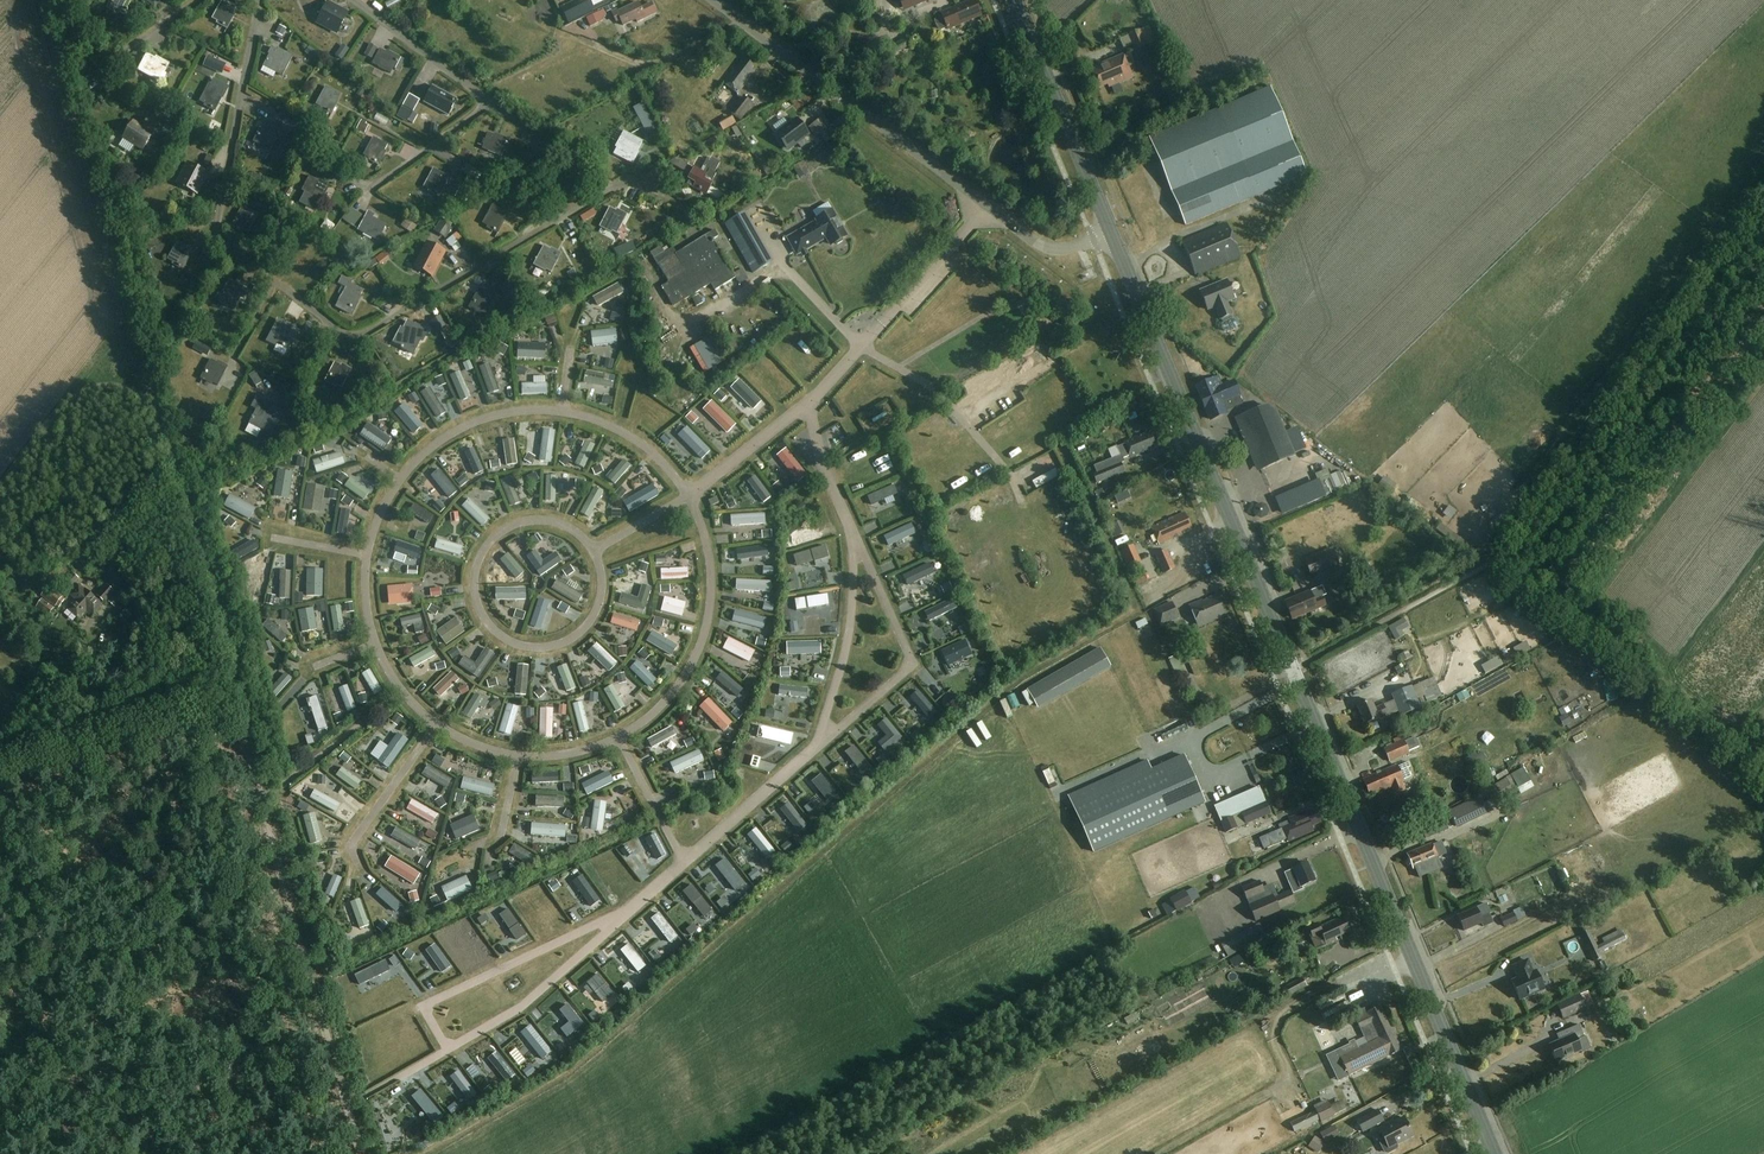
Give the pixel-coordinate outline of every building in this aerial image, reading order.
[(118,14),(119,13),(124,15),(132,0),(111,0),(106,8),(118,14)] [(222,0),(212,19),(217,21),(216,23),(228,29),(235,15),(233,14),(236,8),(222,0)] [(607,0),(576,0),(560,7),(567,22),(609,3),(607,0)] [(902,11),(930,0),(898,0),(902,11)] [(976,0),(971,0),(940,13),(936,15),(934,19),(937,29),(942,31),(946,29),(981,15),(976,0)] [(350,12),(328,1),(316,24),(338,35),(350,12)] [(641,8),(638,1),(618,11),(617,8),(611,11),(616,22),(620,20),(623,26),(643,16),(644,19),(655,13),(650,4),(641,8)] [(607,15),(604,9),(586,18),(590,27),(604,20),(602,17),(607,15)] [(279,26),(275,32),(287,38),(290,32),(279,26)] [(1155,41),(1149,26),(1128,35),(1134,50),(1155,41)] [(69,45),(65,30),(56,33),(61,47),(69,45)] [(910,46),(906,38),(894,44),(898,52),(910,46)] [(364,54),(372,58),(377,47),(370,43),(364,54)] [(899,54),(894,45),(881,52),(886,61),(899,54)] [(278,50),(272,47),(268,53),(270,53),(263,66),(283,76),(293,55),(279,48),(278,50)] [(401,58),(387,50),(386,52),(380,49),(372,64),(391,74),(394,68),(395,69),(401,58)] [(155,57),(147,53),(138,70),(163,83),(168,74),(166,73),(171,63),(156,56),(155,57)] [(1132,76),(1122,54),(1090,68),(1098,88),(1108,83),(1109,86),(1132,76)] [(742,58),(723,82),(738,94),(755,71),(753,69),(754,68),(742,58)] [(720,65),(714,61),(709,68),(715,72),(720,65)] [(210,83),(200,101),(205,104),(204,106),(215,112),(223,97),(221,96),(224,91),(210,83)] [(340,94),(326,86),(316,104),(321,107),(320,109),(331,115),(339,100),(337,99),(340,94)] [(366,88),(361,86),(356,95),(361,97),(366,88)] [(434,86),(425,103),(450,117),(459,100),(434,86)] [(1306,176),(1270,87),(1149,136),(1185,225),(1306,176)] [(168,97),(160,93),(156,101),(164,105),(168,97)] [(752,105),(743,97),(731,112),(740,120),(752,105)] [(413,111),(403,105),(397,116),(407,122),(408,121),(413,112),(413,111)] [(645,107),(636,112),(644,128),(654,123),(645,107)] [(413,112),(408,121),(413,124),(418,115),(413,112)] [(183,125),(170,116),(164,125),(177,134),(183,125)] [(835,133),(823,116),(808,126),(815,137),(819,134),(824,140),(835,133)] [(736,124),(733,117),(720,124),(723,130),(736,124)] [(797,117),(776,134),(789,151),(798,144),(801,149),(809,143),(805,139),(811,135),(797,117)] [(134,120),(122,139),(143,152),(155,133),(134,120)] [(369,125),(360,121),(357,129),(365,133),(369,125)] [(263,122),(253,141),(265,148),(266,146),(271,148),(281,129),(270,124),(270,125),(263,122)] [(438,125),(431,124),(430,133),(437,134),(438,125)] [(300,130),(294,127),(290,135),(295,138),(300,130)] [(644,141),(625,131),(616,147),(618,148),(615,154),(634,164),(640,153),(638,152),(644,141)] [(494,135),(488,133),(482,149),(502,156),(504,151),(505,151),(510,139),(495,133),(494,135)] [(297,140),(289,136),(284,145),(292,150),(297,140)] [(374,137),(364,156),(369,158),(368,160),(380,166),(387,152),(385,151),(388,145),(374,137)] [(215,157),(208,154),(204,161),(210,165),(215,157)] [(688,163),(677,157),(668,162),(684,171),(688,163)] [(706,196),(712,184),(711,183),(716,174),(715,173),(720,163),(710,157),(701,172),(692,167),(688,174),(690,175),(687,180),(688,181),(686,185),(706,196)] [(188,161),(176,183),(198,195),(210,173),(188,161)] [(351,173),(338,166),(335,174),(347,181),(351,173)] [(448,176),(433,168),(424,187),(429,189),(428,191),(439,197),(447,183),(445,182),(448,176)] [(310,176),(302,191),(313,196),(307,207),(315,211),(323,195),(325,197),(331,185),(317,178),(316,179),(310,176)] [(460,187),(455,197),(466,202),(471,193),(460,187)] [(493,206),(483,224),(488,227),(487,228),(499,234),(506,220),(504,219),(507,213),(493,206)] [(248,211),(241,207),(231,227),(243,233),(244,231),(248,234),(259,214),(248,209),(248,211)] [(362,214),(354,208),(345,220),(353,227),(362,214)] [(628,215),(618,210),(617,211),(611,208),(601,227),(612,233),(613,231),(618,233),(628,215)] [(846,236),(831,211),(817,219),(819,223),(803,233),(801,231),(789,238),(797,252),(800,251),(803,256),(808,253),(805,248),(826,236),(831,244),(835,242),(836,244),(837,244),(842,241),(843,239),(842,238),(846,236)] [(368,212),(359,231),(377,240),(379,235),(381,236),(387,225),(374,218),(375,215),(368,212)] [(770,263),(741,214),(725,223),(753,273),(770,263)] [(413,221),(407,217),(401,226),(407,230),(413,221)] [(446,238),(453,228),(441,220),(435,231),(446,238)] [(1240,254),(1226,222),(1182,242),(1197,274),(1240,254)] [(630,232),(623,228),(619,237),(625,240),(630,232)] [(718,236),(713,229),(676,252),(673,247),(664,252),(660,246),(650,252),(668,282),(661,286),(673,306),(711,284),(715,290),(736,277),(721,253),(725,251),(721,245),(717,247),(713,239),(718,236)] [(177,241),(167,259),(172,262),(171,264),(183,270),(190,256),(189,255),(192,249),(177,241)] [(428,244),(417,266),(433,274),(444,253),(428,244)] [(562,253),(552,248),(551,249),(545,246),(535,265),(546,272),(547,269),(552,272),(562,253)] [(336,307),(352,316),(362,297),(361,296),(364,290),(354,284),(353,285),(352,284),(353,281),(343,276),(338,284),(346,288),(336,307)] [(1234,298),(1226,280),(1200,291),(1207,309),(1215,306),(1220,319),(1232,314),(1226,301),(1234,298)] [(235,284),(228,281),(218,301),(230,307),(231,305),(235,307),(245,288),(236,283),(235,284)] [(692,307),(714,293),(710,288),(688,301),(692,307)] [(497,296),(487,291),(486,292),(480,289),(470,308),(481,314),(483,312),(487,314),(497,296)] [(596,312),(611,307),(613,312),(625,307),(618,289),(590,300),(589,299),(584,301),(586,306),(592,304),(596,312)] [(263,296),(256,293),(251,304),(258,307),(263,296)] [(523,305),(516,301),(513,306),(520,310),(523,305)] [(440,315),(430,321),(438,334),(448,328),(440,315)] [(556,321),(548,323),(554,341),(561,339),(556,321)] [(303,330),(311,335),(316,327),(307,322),(303,330)] [(282,323),(272,341),(277,344),(276,345),(288,352),(295,337),(293,336),(296,330),(282,323)] [(425,332),(415,327),(414,328),(408,325),(398,344),(409,350),(411,348),(415,350),(425,332)] [(589,352),(616,351),(616,334),(589,334),(589,352)] [(964,369),(973,365),(963,340),(953,344),(964,369)] [(516,365),(545,364),(544,347),(515,348),(516,365)] [(315,348),(312,355),(328,364),(332,360),(325,356),(326,354),(315,348)] [(217,362),(211,359),(200,378),(213,385),(214,383),(218,385),(228,366),(218,360),(217,362)] [(352,369),(342,364),(342,366),(335,362),(325,381),(337,388),(338,385),(342,388),(352,369)] [(478,373),(489,401),(500,396),(489,368),(478,373)] [(613,389),(615,376),(586,370),(584,383),(613,389)] [(255,371),(249,375),(256,386),(262,382),(255,371)] [(459,407),(470,402),(459,375),(448,379),(459,407)] [(1199,396),(1208,419),(1226,411),(1225,409),(1242,403),(1239,396),(1240,395),(1234,379),(1221,384),(1218,376),(1195,385),(1199,396)] [(522,400),(547,399),(546,378),(521,379),(522,400)] [(739,379),(731,388),(753,410),(762,402),(739,379)] [(432,383),(437,399),(447,396),(443,380),(432,383)] [(438,428),(447,423),(429,392),(420,397),(438,428)] [(285,412),(257,396),(251,407),(257,410),(249,423),(272,436),(286,412),(285,412)] [(406,402),(413,410),(419,405),(412,397),(406,402)] [(736,425),(712,400),(703,409),(728,434),(736,425)] [(1296,456),(1274,402),(1235,417),(1257,472),(1296,456)] [(460,418),(453,404),(444,409),(451,422),(460,418)] [(415,440),(424,431),(402,409),(392,418),(415,440)] [(358,440),(383,457),(392,445),(366,428),(358,440)] [(1155,443),(1150,431),(1125,441),(1126,443),(1119,446),(1122,454),(1111,458),(1112,460),(1105,463),(1107,467),(1092,473),(1096,483),(1125,472),(1120,459),(1130,455),(1130,456),(1152,448),(1150,444),(1155,443)] [(550,469),(556,437),(543,435),(538,467),(550,469)] [(502,445),(504,472),(516,472),(515,445),(502,445)] [(588,466),(594,451),(583,447),(577,462),(588,466)] [(786,448),(777,456),(798,483),(807,475),(786,448)] [(472,453),(464,457),(476,481),(484,477),(472,453)] [(1019,471),(1030,465),(1025,453),(1013,459),(1019,471)] [(1335,461),(1361,476),(1365,470),(1339,454),(1335,461)] [(341,458),(312,462),(314,477),(343,472),(341,458)] [(1024,485),(1042,475),(1035,464),(1017,474),(1024,485)] [(606,485),(615,492),(630,471),(621,465),(606,485)] [(437,470),(428,477),(449,504),(458,497),(437,470)] [(1053,478),(1050,472),(1037,479),(1041,485),(1053,478)] [(289,504),(292,477),(277,475),(274,503),(289,504)] [(341,477),(334,486),(341,491),(347,482),(341,477)] [(546,509),(556,509),(555,481),(545,481),(546,509)] [(342,493),(364,506),(370,496),(348,483),(342,493)] [(509,512),(519,509),(512,483),(501,485),(509,512)] [(1319,486),(1324,502),(1332,499),(1328,484),(1319,486)] [(779,487),(772,490),(778,500),(784,496),(779,487)] [(1289,487),(1283,489),(1294,515),(1300,513),(1289,487)] [(484,489),(486,497),(493,496),(492,488),(484,489)] [(305,518),(321,518),(322,490),(306,489),(305,518)] [(621,505),(627,517),(659,504),(653,491),(621,505)] [(596,494),(591,501),(599,505),(603,498),(596,494)] [(999,496),(991,499),(995,511),(1003,508),(999,496)] [(222,511),(250,524),(256,512),(228,498),(222,511)] [(1409,498),(1402,505),(1425,525),(1431,518),(1409,498)] [(500,520),(509,517),(505,504),(496,506),(500,520)] [(468,505),(460,513),(482,533),(489,524),(468,505)] [(437,507),(433,513),(441,520),(446,514),(437,507)] [(347,534),(351,510),(342,509),(337,532),(347,534)] [(428,529),(433,521),(415,509),(409,517),(428,529)] [(1190,526),(1184,512),(1151,527),(1158,544),(1180,534),(1179,531),(1190,526)] [(765,513),(731,515),(731,526),(766,524),(765,513)] [(587,516),(584,524),(591,527),(594,519),(587,516)] [(1125,533),(1119,521),(1110,525),(1116,538),(1125,533)] [(466,537),(475,544),(480,538),(471,531),(466,537)] [(513,544),(505,549),(512,559),(520,554),(513,544)] [(433,558),(461,563),(463,551),(436,546),(433,558)] [(393,558),(416,568),(421,557),(398,547),(393,558)] [(1292,566),(1285,548),(1275,551),(1282,569),(1292,566)] [(1175,567),(1168,549),(1156,554),(1164,572),(1175,567)] [(1339,563),(1334,550),(1305,561),(1310,575),(1339,563)] [(525,563),(539,584),(562,568),(555,558),(542,566),(535,556),(525,563)] [(507,560),(498,568),(506,577),(516,587),(525,579),(507,560)] [(665,561),(656,562),(656,570),(665,570),(665,561)] [(641,567),(639,576),(646,577),(648,569),(641,567)] [(322,601),(322,572),(306,572),(306,601),(322,601)] [(660,587),(688,585),(687,573),(659,574),(660,587)] [(279,602),(290,602),(290,574),(279,574),(279,602)] [(256,579),(250,602),(260,605),(266,582),(256,579)] [(736,590),(770,592),(771,581),(737,579),(736,590)] [(102,603),(78,584),(70,594),(75,599),(68,608),(81,619),(87,611),(92,615),(102,603)] [(115,591),(106,584),(96,595),(105,603),(115,591)] [(63,597),(49,586),(41,596),(56,607),(63,597)] [(556,586),(551,596),(579,610),(584,600),(556,586)] [(388,612),(413,611),(412,591),(387,593),(388,612)] [(646,614),(651,593),(644,591),(641,604),(621,599),(619,607),(646,614)] [(1314,597),(1310,591),(1297,596),(1297,598),(1286,603),(1292,616),(1304,611),(1305,613),(1326,604),(1322,595),(1314,597)] [(525,609),(524,594),(494,595),(494,610),(525,609)] [(1226,615),(1216,595),(1202,600),(1202,599),(1189,605),(1199,626),(1213,621),(1212,619),(1226,615)] [(682,617),(686,602),(665,597),(661,611),(682,617)] [(53,608),(42,599),(36,607),(47,616),(53,608)] [(452,612),(464,610),(463,601),(450,603),(452,612)] [(1176,612),(1171,602),(1153,610),(1156,617),(1161,615),(1162,618),(1176,612)] [(953,606),(923,618),(928,631),(945,625),(950,638),(963,633),(953,606)] [(330,638),(343,638),(342,622),(348,622),(348,607),(340,607),(340,612),(329,612),(330,638)] [(314,613),(297,616),(301,638),(318,635),(314,613)] [(1148,623),(1146,618),(1136,623),(1138,628),(1148,623)] [(1410,628),(1405,618),(1388,627),(1393,636),(1410,628)] [(609,632),(638,638),(640,626),(611,620),(609,632)] [(413,635),(414,641),(424,640),(421,621),(399,625),(401,637),(413,635)] [(282,648),(288,640),(267,623),(261,630),(282,648)] [(435,638),(443,653),(464,642),(456,627),(435,638)] [(958,638),(960,644),(969,641),(967,635),(958,638)] [(729,637),(723,649),(750,662),(755,651),(729,637)] [(645,649),(672,663),(677,652),(651,638),(645,649)] [(821,663),(820,647),(785,649),(784,644),(778,644),(779,665),(786,665),(787,674),(778,675),(779,684),(791,683),(791,678),(803,677),(803,675),(818,674),(818,664),(821,663)] [(1100,648),(1027,689),(1036,705),(1109,664),(1100,648)] [(595,649),(586,659),(609,679),(618,669),(595,649)] [(626,653),(618,653),(618,663),(626,663),(626,653)] [(478,686),(496,662),(486,654),(474,669),(465,662),(457,672),(478,686)] [(412,675),(435,665),(431,655),(408,665),(412,675)] [(645,656),(637,657),(640,667),(647,666),(645,656)] [(637,667),(628,675),(649,696),(657,687),(637,667)] [(443,668),(435,671),(439,680),(447,676),(443,668)] [(1379,678),(1384,687),(1404,676),(1400,668),(1379,678)] [(559,682),(555,683),(560,700),(575,696),(566,671),(557,674),(559,682)] [(355,715),(347,691),(338,694),(336,686),(345,683),(342,674),(329,678),(336,700),(340,699),(345,718),(355,715)] [(371,676),(362,680),(372,702),(381,698),(371,676)] [(275,701),(291,683),(284,677),(268,695),(275,701)] [(1442,697),(1434,677),(1392,694),(1400,714),(1442,697)] [(618,693),(627,689),(623,679),(614,682),(618,693)] [(1615,679),(1603,681),(1607,702),(1619,700),(1615,679)] [(440,707),(459,689),(450,680),(431,698),(440,707)] [(748,680),(743,687),(751,694),(756,687),(748,680)] [(587,682),(579,686),(583,695),(591,691),(587,682)] [(612,690),(602,696),(616,721),(626,716),(612,690)] [(542,692),(535,696),(541,704),(547,700),(542,692)] [(597,699),(589,700),(589,701),(582,702),(583,710),(599,708),(597,699)] [(472,730),(478,718),(492,724),(498,710),(474,700),(462,725),(472,730)] [(1375,709),(1371,700),(1357,706),(1365,724),(1387,714),(1384,705),(1375,709)] [(708,705),(698,715),(723,740),(733,731),(708,705)] [(571,710),(579,741),(589,738),(581,707),(571,710)] [(497,741),(509,745),(520,715),(507,711),(497,741)] [(1232,715),(1234,721),(1244,718),(1241,711),(1232,715)] [(540,715),(539,747),(552,747),(553,715),(540,715)] [(677,735),(672,726),(647,739),(652,749),(677,735)] [(1409,747),(1424,746),(1422,733),(1408,735),(1409,747)] [(1405,743),(1408,742),(1406,737),(1405,734),(1393,739),(1394,741),(1395,744),(1384,748),(1390,762),(1409,753),(1405,743)] [(388,775),(408,748),(396,739),(376,766),(388,775)] [(1206,803),(1184,754),(1152,769),(1148,760),(1068,795),(1093,852),(1206,803)] [(338,763),(347,770),(352,763),(343,756),(338,763)] [(675,783),(704,769),(698,756),(669,770),(675,783)] [(1363,779),(1370,795),(1392,786),(1396,795),(1406,790),(1401,781),(1404,780),(1400,772),(1398,766),(1397,764),(1363,779)] [(340,773),(335,782),(354,794),(360,784),(340,773)] [(433,799),(436,790),(441,792),(445,780),(424,773),(417,794),(433,799)] [(1050,776),(1042,778),(1047,793),(1054,790),(1050,776)] [(613,790),(608,778),(580,791),(586,803),(613,790)] [(464,782),(460,797),(490,805),(494,791),(464,782)] [(1272,814),(1259,786),(1214,806),(1227,834),(1272,814)] [(1504,797),(1509,807),(1530,797),(1526,788),(1504,797)] [(1020,790),(1013,794),(1019,804),(1026,800),(1020,790)] [(313,795),(308,805),(336,817),(340,807),(313,795)] [(1479,797),(1450,810),(1458,828),(1487,814),(1479,797)] [(535,816),(564,816),(564,804),(535,804),(535,816)] [(1278,832),(1281,842),(1287,839),(1288,841),(1314,831),(1311,825),(1321,821),(1315,807),(1288,818),(1289,820),(1281,823),(1283,830),(1278,832)] [(433,831),(437,820),(410,808),(405,819),(433,831)] [(591,840),(605,839),(603,809),(590,809),(591,840)] [(302,820),(310,849),(323,846),(315,817),(302,820)] [(1480,826),(1473,827),(1475,835),(1490,831),(1486,818),(1479,820),(1480,826)] [(450,829),(454,846),(478,840),(474,823),(450,829)] [(1449,829),(1446,823),(1428,830),(1430,837),(1449,829)] [(530,829),(530,844),(565,845),(566,829),(530,829)] [(396,834),(392,843),(415,854),(419,846),(396,834)] [(1438,858),(1432,843),(1407,854),(1414,868),(1438,858)] [(531,861),(515,854),(511,863),(526,870),(531,861)] [(1316,881),(1308,861),(1292,868),(1292,869),(1284,873),(1293,894),(1303,889),(1302,887),(1316,881)] [(383,876),(416,890),(421,878),(389,864),(383,876)] [(1584,880),(1580,872),(1563,881),(1567,888),(1584,880)] [(1102,887),(1107,895),(1126,880),(1120,873),(1102,887)] [(323,899),(333,903),(342,883),(332,879),(323,899)] [(1263,887),(1261,880),(1242,887),(1255,922),(1280,912),(1279,909),(1296,903),(1291,890),(1278,895),(1273,883),(1263,887)] [(447,908),(472,899),(466,882),(440,891),(447,908)] [(1200,898),(1194,887),(1162,904),(1168,915),(1200,898)] [(387,893),(379,899),(398,925),(406,920),(387,893)] [(410,910),(419,906),(415,896),(406,900),(410,910)] [(1491,912),(1487,903),(1457,916),(1464,930),(1481,923),(1483,927),(1494,923),(1490,913),(1491,912)] [(354,936),(369,929),(359,904),(344,910),(354,936)] [(1526,917),(1522,907),(1513,910),(1514,913),(1501,918),(1504,926),(1526,917)] [(1350,931),(1344,916),(1320,925),(1318,921),(1309,925),(1311,931),(1308,932),(1315,949),(1325,945),(1324,942),(1326,942),(1327,943),(1336,940),(1335,937),(1350,931)] [(1148,920),(1128,928),(1131,935),(1151,927),(1148,920)] [(1266,935),(1259,923),(1222,945),(1229,956),(1266,935)] [(1610,955),(1627,947),(1624,942),(1608,950),(1610,955)] [(1375,967),(1381,983),(1390,979),(1381,957),(1358,966),(1361,973),(1375,967)] [(1534,971),(1528,958),(1511,966),(1516,978),(1511,980),(1519,1001),(1545,990),(1536,969),(1534,971)] [(1307,986),(1302,977),(1283,987),(1288,996),(1307,986)] [(1594,1005),(1588,991),(1557,1004),(1563,1018),(1594,1005)] [(1389,1029),(1391,1028),(1380,1006),(1373,1009),(1371,1004),(1359,1010),(1362,1016),(1355,1019),(1363,1035),(1371,1030),(1374,1037),(1377,1036),(1379,1040),(1391,1034),(1389,1029)] [(1584,1036),(1579,1024),(1556,1034),(1559,1040),(1549,1045),(1556,1061),(1581,1050),(1576,1040),(1584,1036)] [(1634,1038),(1643,1036),(1641,1027),(1632,1029),(1634,1038)] [(1371,1030),(1363,1035),(1367,1044),(1358,1048),(1354,1039),(1348,1042),(1349,1044),(1326,1055),(1339,1081),(1349,1076),(1403,1048),(1393,1028),(1391,1028),(1389,1029),(1391,1034),(1379,1040),(1377,1036),(1374,1037),(1371,1030)] [(1356,1094),(1345,1094),(1345,1111),(1356,1111),(1356,1094)] [(1316,1110),(1313,1112),(1317,1122),(1321,1120),(1322,1122),(1335,1115),(1328,1101),(1314,1108),(1316,1110)] [(1385,1121),(1379,1109),(1357,1120),(1362,1132),(1385,1121)] [(1317,1122),(1313,1112),(1290,1123),(1295,1133),(1317,1122)] [(1413,1135),(1404,1116),(1390,1123),(1389,1122),(1379,1128),(1389,1147),(1413,1135)] [(1333,1129),(1318,1138),(1325,1150),(1340,1141),(1333,1129)] [(1308,1150),(1314,1153),(1319,1153),(1324,1148),(1315,1141),(1308,1150)]
